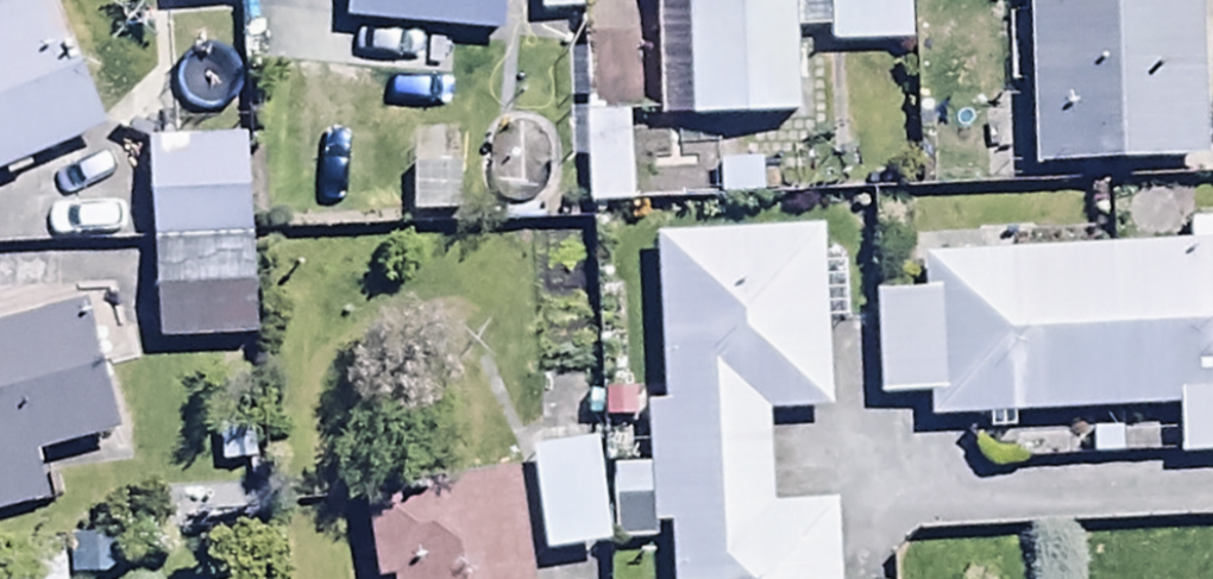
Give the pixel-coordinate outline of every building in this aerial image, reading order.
[(173,11),(244,10),(244,0),(173,0),(173,11)] [(374,42),(543,56),(548,0),(377,0),(374,42)] [(914,49),(916,0),(663,0),(663,11),(695,11),(694,129),(802,129),(803,2),(839,3),(838,47),(914,49)] [(1070,190),(1212,185),(1212,0),(1063,0),(1070,190)] [(124,151),(60,2),(0,27),(0,203),(124,151)] [(253,144),(151,148),(160,350),(262,346),(253,144)] [(631,150),(589,151),(590,214),(633,213),(631,150)] [(681,248),(693,578),(875,578),(872,514),(807,516),(803,424),(864,422),(857,241),(681,248)] [(958,436),(1206,425),(1208,475),(1212,475),(1212,265),(951,277),(952,303),(909,305),(914,412),(957,410),(958,436)] [(0,336),(0,529),(53,515),(39,460),(120,439),(88,314),(0,336)] [(600,451),(539,457),(550,565),(611,558),(600,451)] [(369,508),(379,578),(537,578),(523,485),(369,508)]
